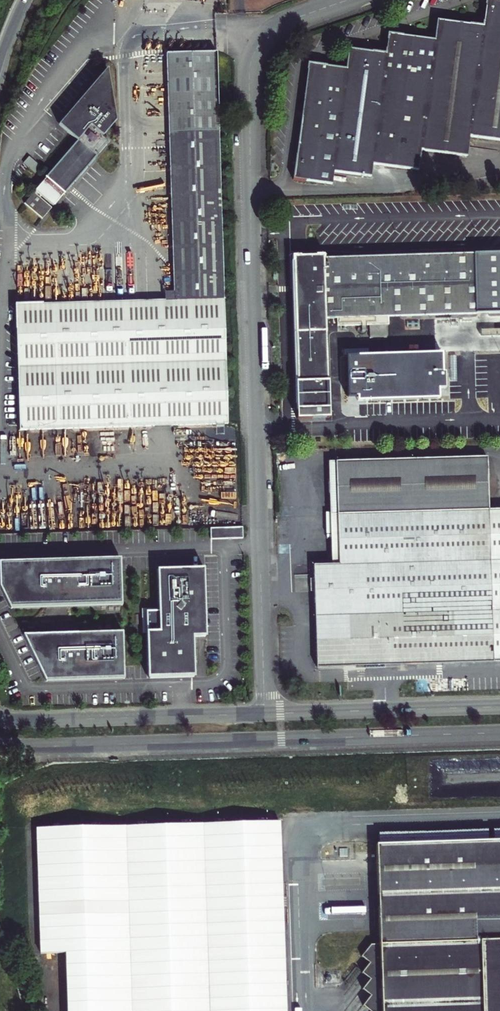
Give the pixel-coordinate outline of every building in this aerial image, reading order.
[(484,24),(471,134),(499,138),(499,0),(487,0),(484,24)] [(484,24),(438,19),(436,38),(422,149),(469,154),(471,134),(484,24)] [(436,38),(390,32),(387,52),(374,163),(420,168),(422,149),(436,38)] [(346,67),(309,63),(295,178),(333,183),(334,170),(373,175),(374,163),(387,52),(348,47),(346,67)] [(218,48),(167,50),(175,288),(167,288),(167,296),(16,300),(20,426),(230,420),(218,48)] [(84,141),(30,203),(48,218),(57,207),(45,197),(47,195),(59,205),(69,193),(70,193),(115,141),(108,135),(121,120),(114,68),(65,125),(84,141)] [(298,417),(298,419),(313,418),(328,417),(328,418),(330,418),(330,416),(329,416),(329,408),(330,408),(329,402),(326,318),(338,318),(338,326),(370,326),(371,339),(387,338),(387,326),(390,325),(389,317),(477,314),(475,254),(328,258),(328,255),(319,255),(319,256),(312,256),(304,256),(304,255),(295,255),(296,262),(297,262),(299,403),(298,403),(298,409),(302,409),(302,417),(298,417)] [(338,460),(340,565),(328,565),(315,566),(316,579),(312,579),(312,592),(316,591),(319,667),(499,662),(499,509),(490,509),(489,456),(338,460)] [(340,565),(338,460),(325,461),(328,565),(340,565)] [(244,525),(212,526),(212,537),(245,537),(244,525)] [(10,609),(122,606),(120,558),(0,562),(0,588),(10,609)] [(150,678),(197,676),(195,637),(208,637),(205,569),(159,571),(160,613),(148,613),(150,678)] [(23,635),(46,682),(124,680),(122,632),(23,635)] [(274,824),(34,831),(38,956),(64,955),(66,1010),(280,1010),(274,824)] [(377,846),(379,947),(371,947),(361,958),(370,965),(362,974),(370,981),(363,990),(371,997),(363,1007),(368,1010),(499,1010),(499,843),(377,846)]
